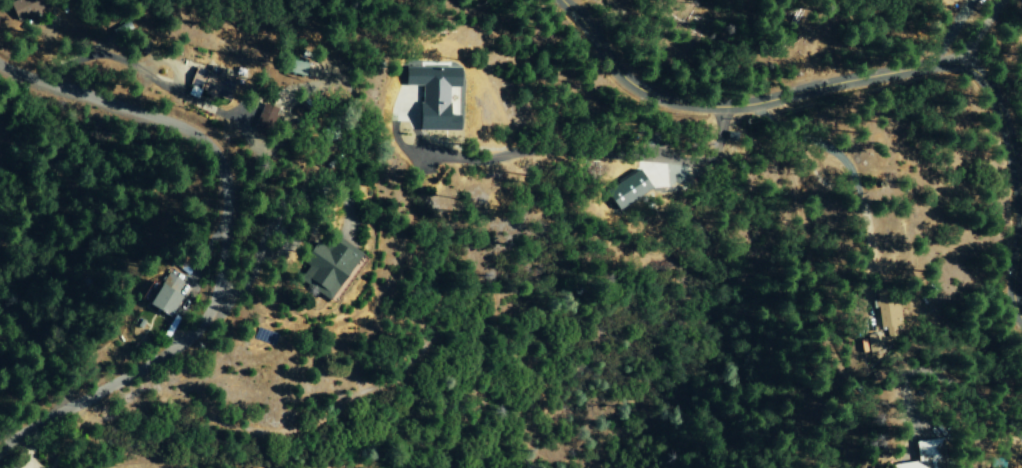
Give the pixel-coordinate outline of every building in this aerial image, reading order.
[(42,9),(38,0),(14,0),(7,3),(15,21),(42,9)] [(304,64),(281,58),(277,71),(301,77),(304,64)] [(196,92),(223,102),(230,84),(216,78),(219,71),(206,66),(204,72),(191,67),(184,85),(187,86),(184,96),(193,99),(196,92)] [(419,131),(456,131),(456,68),(403,68),(403,85),(419,85),(419,131)] [(249,127),(266,135),(275,114),(258,106),(249,127)] [(650,189),(637,170),(604,193),(616,211),(650,189)] [(357,254),(327,234),(320,246),(313,241),(298,263),(305,267),(296,281),(326,301),(357,254)] [(145,306),(166,318),(178,297),(174,294),(181,282),(164,273),(145,306)] [(878,329),(884,328),(885,337),(900,336),(897,303),(875,305),(878,329)] [(941,439),(914,443),(916,462),(891,465),(891,467),(944,467),(941,439)]
